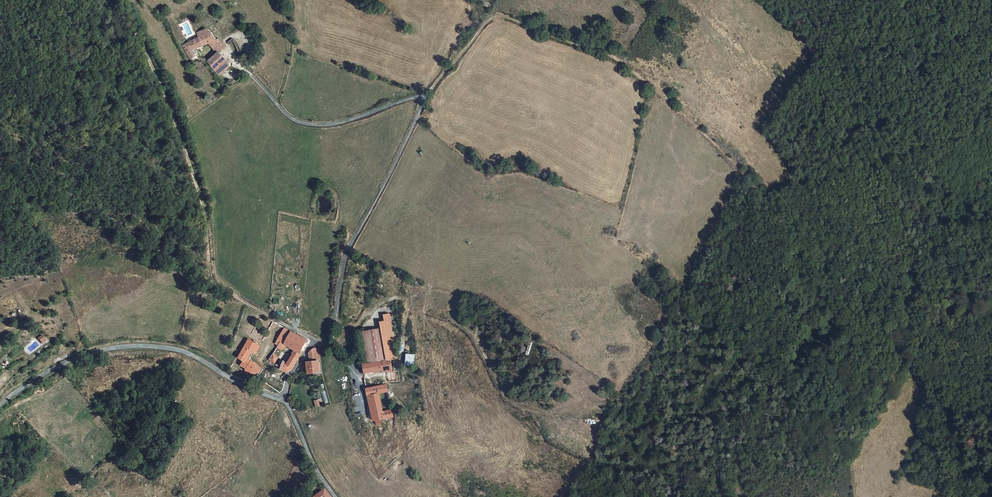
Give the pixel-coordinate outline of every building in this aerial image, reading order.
[(199,37),(209,32),(207,29),(196,33),(199,37)] [(209,43),(215,39),(211,31),(209,32),(199,37),(181,45),(190,60),(196,56),(194,53),(192,51),(200,47),(209,43)] [(218,51),(220,53),(224,50),(223,49),(216,41),(215,39),(209,43),(217,52),(218,51)] [(216,41),(223,49),(226,46),(221,41),(218,39),(216,41)] [(214,70),(227,59),(225,57),(220,53),(218,51),(217,52),(207,61),(214,70)] [(229,62),(227,59),(214,70),(218,75),(229,67),(229,62)] [(383,328),(388,360),(391,359),(398,358),(398,354),(393,320),(386,321),(382,322),(383,328)] [(283,343),(291,330),(284,327),(275,342),(278,344),(280,341),(283,343)] [(369,362),(382,361),(388,360),(383,328),(364,331),(366,340),(369,362)] [(298,334),(291,330),(283,343),(284,344),(291,347),(298,334)] [(307,339),(298,334),(291,347),(295,349),(301,351),(307,339)] [(249,339),(241,353),(239,357),(245,360),(244,361),(250,365),(248,369),(257,374),(261,366),(258,364),(256,363),(253,359),(249,358),(247,357),(250,352),(252,348),(257,351),(258,349),(261,345),(249,339)] [(302,353),(301,351),(295,349),(288,362),(295,365),(302,353)] [(309,362),(318,361),(316,349),(313,349),(308,352),(309,362)] [(273,353),(268,360),(273,364),(278,357),(273,353)] [(414,356),(406,355),(405,364),(413,365),(414,356)] [(382,361),(384,369),(384,371),(388,370),(393,369),(391,359),(388,360),(382,361)] [(293,369),(295,365),(288,362),(284,361),(281,368),(290,371),(291,368),(293,369)] [(310,373),(320,372),(318,361),(309,362),(308,362),(310,373)] [(372,371),(384,369),(382,361),(369,362),(364,363),(366,372),(372,371)] [(386,383),(377,385),(379,392),(388,390),(386,383)] [(379,392),(377,385),(366,388),(368,394),(379,392)] [(377,402),(379,412),(384,411),(379,393),(368,396),(369,404),(377,402)] [(384,411),(379,412),(377,402),(369,404),(372,418),(373,420),(375,420),(376,425),(382,423),(382,421),(384,421),(384,418),(386,417),(384,411)] [(392,408),(384,411),(386,417),(391,416),(394,415),(392,408)] [(325,488),(314,496),(327,496),(330,494),(325,488)]
